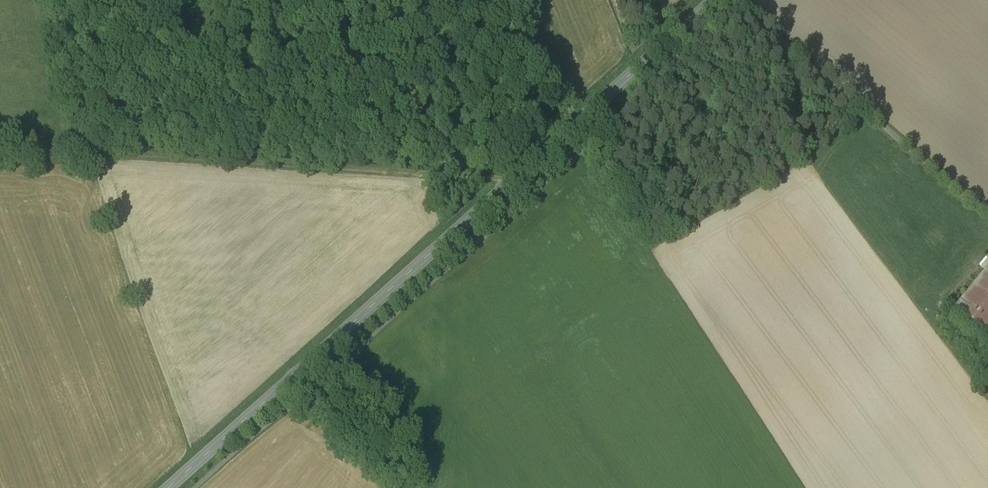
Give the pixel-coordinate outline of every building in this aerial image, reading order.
[(956,309),(987,335),(987,269),(956,309)]
